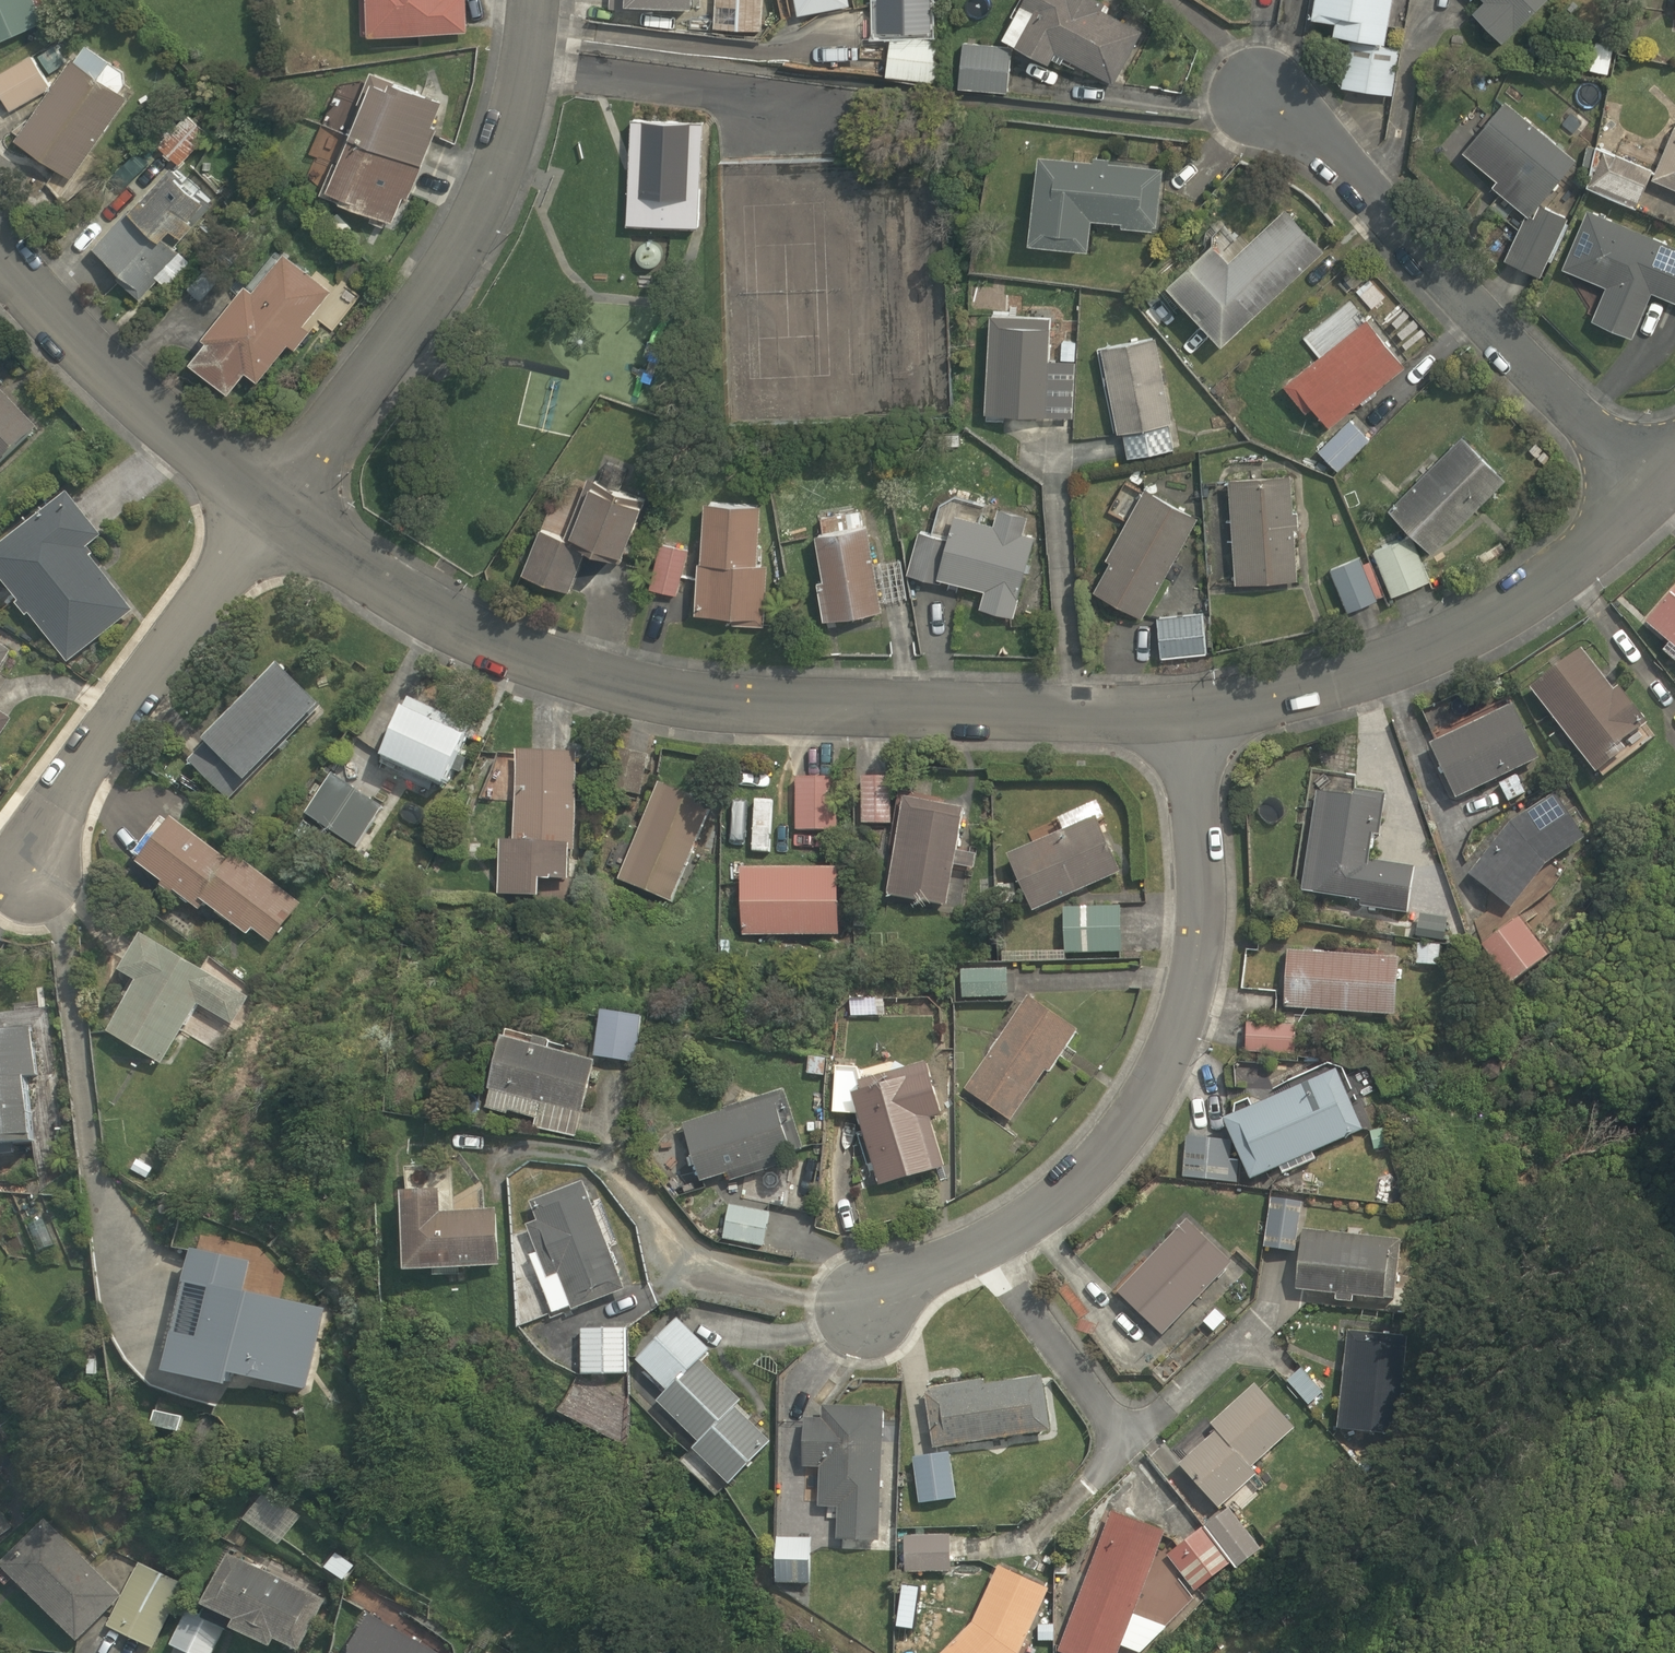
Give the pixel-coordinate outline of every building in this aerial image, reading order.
[(40,0),(0,0),(0,41),(48,20),(40,0)] [(466,31),(466,0),(360,0),(361,34),(466,31)] [(609,7),(691,12),(691,0),(609,0),(609,7)] [(713,27),(762,30),(764,0),(715,0),(713,27)] [(1048,62),(1051,57),(1061,62),(1064,56),(1113,83),(1142,29),(1102,8),(1106,2),(1103,0),(1022,0),(1001,36),(1048,62)] [(1392,0),(1313,0),(1310,17),(1334,21),(1332,33),(1384,42),(1392,0)] [(1469,10),(1503,44),(1548,0),(1480,0),(1469,10)] [(885,74),(937,81),(942,40),(891,34),(885,74)] [(1341,85),(1394,94),(1401,49),(1349,40),(1341,85)] [(958,87),(1007,91),(1012,46),(963,41),(958,87)] [(131,93),(72,53),(15,138),(74,177),(131,93)] [(0,76),(0,97),(7,111),(48,89),(32,60),(0,76)] [(361,102),(337,162),(333,161),(320,193),(366,211),(363,218),(383,226),(386,219),(393,222),(403,195),(408,198),(436,128),(432,126),(441,101),(370,71),(358,101),(361,102)] [(1540,276),(1567,217),(1538,204),(1576,158),(1504,99),(1461,149),(1496,179),(1491,185),(1526,215),(1503,258),(1540,276)] [(142,296),(219,207),(225,201),(182,163),(211,131),(192,113),(159,149),(172,161),(92,252),(142,296)] [(698,227),(703,121),(631,117),(628,165),(626,224),(698,227)] [(1655,180),(1674,188),(1674,125),(1655,180)] [(1652,170),(1600,149),(1584,187),(1636,209),(1652,170)] [(1092,159),(1037,153),(1027,241),(1088,248),(1091,218),(1120,221),(1120,226),(1152,229),(1152,225),(1155,225),(1162,168),(1108,161),(1108,157),(1092,155),(1092,159)] [(1220,343),(1324,249),(1285,206),(1227,258),(1213,243),(1165,282),(1220,343)] [(1587,207),(1561,267),(1605,287),(1591,319),(1631,336),(1651,292),(1674,302),(1674,245),(1587,207)] [(661,247),(658,244),(654,241),(650,240),(646,240),(642,242),(639,245),(637,248),(636,253),(636,257),(638,261),(641,264),(645,266),(649,267),(653,266),(657,264),(660,260),(662,256),(662,252),(661,247)] [(252,288),(245,282),(201,334),(207,338),(189,359),(228,390),(244,369),(257,380),(287,343),(295,348),(310,330),(303,324),(332,289),(283,250),(252,288)] [(1051,316),(989,313),(983,412),(1073,417),(1076,361),(1060,360),(1049,359),(1051,316)] [(1329,426),(1405,366),(1366,318),(1282,383),(1305,412),(1312,406),(1329,426)] [(1155,336),(1100,346),(1117,432),(1122,431),(1127,457),(1174,448),(1169,422),(1171,421),(1155,336)] [(1060,360),(1076,361),(1077,341),(1061,340),(1060,360)] [(41,425),(0,380),(0,463),(41,425)] [(1338,470),(1370,438),(1350,418),(1318,449),(1338,470)] [(1462,433),(1387,507),(1431,551),(1506,478),(1462,433)] [(562,537),(540,527),(521,572),(569,591),(586,548),(621,561),(645,499),(620,490),(628,470),(606,461),(598,481),(587,477),(562,537)] [(1291,474),(1228,477),(1235,583),(1298,579),(1294,528),(1299,528),(1298,510),(1293,511),(1291,474)] [(1142,616),(1197,517),(1144,486),(1104,558),(1109,560),(1093,589),(1142,616)] [(106,537),(67,488),(0,541),(0,579),(65,661),(136,605),(91,548),(106,537)] [(697,560),(694,613),(732,615),(731,623),(764,625),(767,564),(762,564),(763,546),(758,546),(761,505),(704,501),(700,560),(697,560)] [(948,538),(918,530),(906,573),(941,583),(942,578),(984,590),(979,607),(1013,617),(1035,536),(1023,532),(1027,515),(998,507),(993,524),(955,513),(948,538)] [(822,578),(815,580),(823,619),(881,609),(875,574),(880,573),(878,562),(874,563),(866,524),(862,525),(859,510),(846,513),(846,511),(818,515),(819,526),(822,525),(822,531),(814,532),(822,578)] [(1411,534),(1372,550),(1391,596),(1430,579),(1411,534)] [(637,544),(629,541),(625,552),(633,555),(637,544)] [(687,548),(659,542),(648,587),(677,594),(687,548)] [(1359,556),(1330,568),(1347,611),(1378,599),(1377,597),(1383,595),(1369,560),(1362,563),(1359,556)] [(433,567),(451,578),(457,568),(439,557),(433,567)] [(1454,580),(1439,588),(1443,596),(1458,589),(1454,580)] [(1642,621),(1668,643),(1662,651),(1674,662),(1674,586),(1642,621)] [(1203,613),(1157,617),(1161,657),(1206,653),(1203,613)] [(10,643),(0,637),(0,660),(10,643)] [(1581,646),(1529,685),(1595,771),(1626,747),(1621,740),(1647,721),(1619,684),(1613,688),(1581,646)] [(325,702),(280,660),(185,759),(230,802),(325,702)] [(472,726),(379,684),(352,742),(445,784),(472,726)] [(1456,798),(1538,757),(1512,702),(1430,743),(1456,798)] [(15,719),(0,710),(0,744),(15,719)] [(568,875),(575,751),(518,748),(514,831),(503,830),(499,895),(540,897),(541,873),(568,875)] [(1407,912),(1414,865),(1368,858),(1372,832),(1379,833),(1384,793),(1355,788),(1357,775),(1312,768),(1308,790),(1317,791),(1301,890),(1360,899),(1359,905),(1407,912)] [(835,774),(800,772),(797,829),(832,831),(835,774)] [(384,807),(337,773),(307,815),(354,849),(384,807)] [(1526,792),(1516,773),(1499,782),(1508,801),(1526,792)] [(893,775),(860,774),(859,824),(893,825),(893,775)] [(711,803),(659,780),(616,877),(669,900),(711,803)] [(1545,862),(1584,836),(1555,791),(1511,820),(1468,873),(1510,908),(1545,862)] [(961,801),(904,792),(886,899),(944,909),(961,801)] [(197,912),(203,905),(247,937),(253,929),(272,942),(298,906),(165,809),(133,854),(163,875),(157,883),(197,912)] [(1033,909),(1119,871),(1096,815),(1006,853),(1033,909)] [(842,864),(744,860),(741,936),(839,940),(842,864)] [(1122,951),(1120,905),(1063,906),(1065,953),(1122,951)] [(1448,918),(1420,913),(1417,935),(1444,939),(1448,918)] [(1548,954),(1519,915),(1482,944),(1510,983),(1548,954)] [(137,968),(101,1029),(165,1066),(200,1005),(233,1024),(250,994),(142,932),(125,961),(137,968)] [(1431,964),(1432,943),(1417,942),(1416,963),(1431,964)] [(1284,1007),(1395,1014),(1399,956),(1288,949),(1284,1007)] [(1008,996),(1007,966),(961,968),(963,997),(1008,996)] [(1077,1028),(1029,995),(964,1088),(1011,1120),(1046,1068),(1049,1070),(1077,1028)] [(634,1061),(642,1014),(601,1007),(593,1055),(634,1061)] [(1246,1051),(1296,1053),(1297,1024),(1247,1021),(1246,1051)] [(0,1031),(0,1151),(32,1148),(27,1074),(37,1073),(34,1028),(0,1031)] [(576,1137),(595,1059),(548,1047),(550,1038),(533,1033),(530,1042),(502,1033),(483,1112),(576,1137)] [(827,1057),(809,1055),(807,1072),(824,1074),(827,1057)] [(857,1112),(878,1183),(945,1165),(931,1116),(942,1113),(926,1059),(905,1065),(896,1058),(859,1068),(858,1066),(836,1065),(833,1111),(857,1112)] [(1224,1116),(1250,1178),(1278,1165),(1282,1174),(1316,1159),(1312,1151),(1363,1128),(1336,1067),(1224,1116)] [(803,1146),(784,1087),(683,1121),(701,1181),(728,1171),(731,1180),(793,1159),(791,1150),(803,1146)] [(1389,1145),(1385,1127),(1370,1130),(1374,1148),(1389,1145)] [(1183,1176),(1237,1183),(1239,1160),(1230,1159),(1232,1140),(1187,1135),(1183,1176)] [(625,1287),(583,1179),(530,1200),(537,1220),(526,1224),(537,1251),(529,1254),(552,1312),(569,1305),(571,1309),(625,1287)] [(403,1267),(500,1264),(496,1207),(439,1209),(438,1187),(399,1189),(403,1267)] [(1263,1246),(1295,1251),(1302,1201),(1270,1196),(1263,1246)] [(724,1238),(763,1245),(769,1211),(730,1203),(724,1238)] [(1162,1334),(1231,1261),(1186,1217),(1116,1291),(1162,1334)] [(1302,1227),(1295,1288),(1336,1291),(1335,1299),(1353,1301),(1354,1294),(1394,1298),(1400,1237),(1302,1227)] [(251,1259),(191,1246),(162,1368),(226,1382),(229,1370),(307,1388),(325,1308),(244,1288),(251,1259)] [(1226,1318),(1215,1308),(1203,1321),(1213,1331),(1226,1318)] [(770,1440),(734,1405),(741,1398),(700,1358),(710,1347),(678,1317),(636,1359),(666,1388),(656,1399),(698,1440),(692,1447),(728,1482),(770,1440)] [(628,1373),(626,1326),(580,1326),(581,1374),(628,1373)] [(1407,1335),(1347,1329),(1337,1427),(1397,1433),(1402,1392),(1409,1393),(1410,1377),(1403,1376),(1407,1335)] [(933,1446),(1051,1430),(1043,1372),(983,1382),(982,1377),(931,1385),(932,1389),(926,1390),(933,1446)] [(1179,1462),(1218,1507),(1257,1472),(1251,1466),(1294,1426),(1254,1382),(1210,1422),(1215,1428),(1179,1462)] [(879,1540),(884,1405),(821,1404),(821,1417),(803,1416),(802,1466),(819,1466),(818,1505),(838,1506),(836,1538),(879,1540)] [(949,1451),(912,1456),(919,1502),(956,1497),(949,1451)] [(1229,1505),(1203,1525),(1231,1561),(1236,1567),(1261,1547),(1229,1505)] [(1112,1509),(1058,1650),(1065,1652),(1117,1652),(1120,1644),(1140,1652),(1167,1625),(1134,1612),(1166,1528),(1112,1509)] [(11,1527),(0,1511),(0,1535),(11,1527)] [(121,1594),(45,1517),(0,1560),(0,1564),(77,1640),(121,1594)] [(1231,1561),(1203,1525),(1167,1553),(1194,1590),(1231,1561)] [(904,1571),(951,1570),(950,1533),(904,1535),(904,1571)] [(809,1581),(812,1536),(776,1535),(775,1581),(809,1581)] [(325,1599),(229,1552),(202,1601),(234,1617),(230,1624),(270,1644),(274,1636),(299,1649),(325,1599)] [(137,1561),(107,1625),(153,1647),(185,1583),(137,1561)] [(1049,1587),(998,1563),(972,1620),(939,1652),(1019,1652),(1049,1587)] [(187,1609),(170,1644),(189,1652),(213,1652),(226,1627),(187,1609)] [(1054,1640),(1054,1623),(1038,1623),(1038,1640),(1054,1640)]
